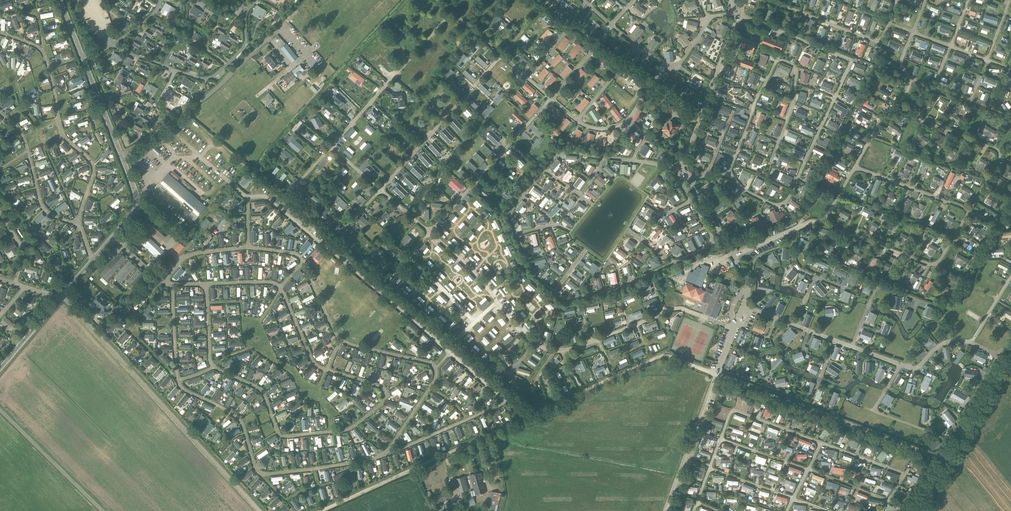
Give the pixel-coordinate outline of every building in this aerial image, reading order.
[(319,0),(313,0),(312,2),(319,8),(323,4),(319,0)] [(393,9),(396,6),(389,0),(386,3),(393,9)] [(688,12),(697,8),(694,0),(684,5),(688,12)] [(830,1),(828,0),(826,0),(821,10),(826,12),(830,1)] [(145,12),(148,6),(142,2),(137,11),(139,13),(140,10),(145,12)] [(641,16),(645,10),(637,4),(633,9),(641,16)] [(172,15),(176,9),(169,5),(165,11),(172,15)] [(263,17),(267,11),(257,5),(253,11),(263,17)] [(572,15),(577,9),(571,5),(566,10),(572,15)] [(199,18),(203,12),(193,6),(189,12),(199,18)] [(879,13),(886,16),(888,9),(882,6),(879,13)] [(379,10),(385,16),(388,13),(382,7),(379,10)] [(979,14),(980,11),(971,8),(969,14),(974,16),(976,13),(979,14)] [(769,10),(764,21),(769,23),(773,12),(769,10)] [(849,23),(853,13),(849,11),(845,22),(849,23)] [(504,27),(507,24),(497,15),(491,22),(496,26),(499,23),(504,27)] [(867,28),(871,18),(863,15),(862,19),(866,20),(863,26),(867,28)] [(996,24),(998,18),(984,15),(983,19),(988,20),(988,22),(996,24)] [(299,16),(295,19),(302,26),(305,23),(299,16)] [(15,31),(19,29),(15,17),(11,19),(15,31)] [(844,25),(843,26),(851,29),(855,18),(853,17),(849,27),(844,25)] [(129,23),(121,19),(118,25),(125,29),(129,23)] [(696,30),(698,23),(688,20),(686,28),(696,30)] [(810,20),(805,32),(810,34),(815,22),(810,20)] [(1007,20),(1002,30),(1006,31),(1010,21),(1007,20)] [(976,29),(978,25),(968,21),(966,25),(972,28),(971,30),(975,32),(976,29)] [(363,25),(371,31),(373,29),(365,22),(363,25)] [(596,23),(587,34),(591,37),(600,26),(596,23)] [(724,36),(728,26),(721,24),(717,34),(724,36)] [(150,29),(154,31),(161,35),(163,32),(166,34),(168,30),(165,28),(165,29),(158,25),(156,29),(152,26),(150,29)] [(225,38),(229,31),(223,28),(220,26),(216,32),(225,38)] [(637,39),(643,30),(637,26),(631,34),(637,39)] [(154,31),(150,29),(147,28),(142,37),(144,38),(145,38),(146,36),(150,38),(154,31)] [(545,42),(553,34),(548,29),(540,38),(545,42)] [(894,29),(892,33),(900,35),(899,36),(901,37),(901,36),(904,37),(905,33),(894,29)] [(229,31),(225,38),(219,47),(226,51),(230,46),(225,43),(228,39),(234,43),(238,37),(229,31)] [(198,43),(202,37),(195,32),(191,38),(198,43)] [(601,38),(604,34),(601,32),(595,39),(603,45),(606,42),(601,38)] [(832,42),(831,46),(834,47),(840,34),(836,33),(834,39),(832,38),(830,41),(832,42)] [(684,47),(690,42),(683,34),(677,40),(684,47)] [(144,38),(142,37),(141,38),(137,36),(132,45),(139,49),(140,45),(144,38)] [(707,36),(702,43),(709,47),(713,39),(707,36)] [(765,36),(761,45),(780,53),(784,43),(765,36)] [(565,37),(558,47),(562,50),(570,41),(565,37)] [(144,38),(140,45),(144,47),(146,48),(148,47),(152,50),(155,44),(148,41),(147,42),(146,41),(147,39),(145,38),(144,38)] [(653,50),(659,42),(653,38),(647,46),(653,50)] [(753,51),(756,42),(744,38),(740,47),(753,51)] [(978,38),(976,42),(988,47),(990,43),(978,38)] [(620,39),(610,51),(614,54),(623,42),(620,39)] [(923,48),(925,42),(917,39),(915,42),(920,44),(919,46),(923,48)] [(890,42),(888,46),(898,50),(900,46),(890,42)] [(857,48),(856,52),(858,53),(857,55),(861,56),(865,45),(861,43),(859,49),(857,48)] [(287,44),(281,49),(292,63),(298,58),(287,44)] [(573,58),(583,48),(578,44),(569,54),(573,58)] [(631,60),(636,51),(630,47),(625,56),(631,60)] [(874,49),(873,53),(869,52),(867,56),(875,59),(878,51),(874,49)] [(68,56),(70,59),(73,58),(70,51),(61,54),(62,58),(68,56)] [(276,54),(273,51),(264,58),(265,59),(265,61),(266,62),(268,63),(268,62),(273,69),(276,67),(278,67),(279,66),(279,65),(279,64),(282,62),(279,59),(280,58),(276,54)] [(673,51),(665,52),(667,62),(674,61),(673,51)] [(697,62),(701,56),(694,51),(690,57),(697,62)] [(912,52),(911,56),(921,60),(923,56),(912,52)] [(954,52),(953,57),(963,61),(965,56),(963,56),(954,52)] [(121,62),(123,58),(113,53),(110,58),(117,63),(119,60),(121,62)] [(333,58),(342,67),(346,63),(337,53),(333,58)] [(605,67),(610,61),(600,53),(595,60),(605,67)] [(184,60),(185,57),(179,54),(177,58),(172,55),(170,58),(177,63),(177,62),(182,64),(184,60)] [(554,67),(563,58),(559,54),(550,62),(554,67)] [(765,66),(768,56),(762,54),(758,63),(765,66)] [(799,62),(807,66),(810,58),(802,55),(799,62)] [(128,67),(133,60),(126,56),(122,63),(128,67)] [(194,66),(197,62),(198,60),(192,56),(189,60),(185,57),(184,60),(194,66)] [(930,56),(928,61),(939,65),(940,60),(930,56)] [(198,60),(197,62),(207,69),(211,62),(204,58),(202,62),(198,60)] [(752,69),(754,64),(743,59),(741,65),(752,69)] [(814,68),(820,71),(825,62),(818,59),(814,68)] [(830,69),(840,74),(842,70),(835,67),(838,63),(834,61),(830,69)] [(363,67),(366,64),(362,62),(358,68),(365,74),(368,71),(363,67)] [(144,74),(148,67),(142,63),(136,72),(139,74),(140,71),(144,74)] [(854,70),(863,73),(866,66),(857,63),(854,70)] [(652,64),(645,73),(649,76),(656,67),(652,64)] [(292,71),(296,77),(304,70),(300,65),(292,71)] [(781,65),(778,72),(788,76),(791,69),(781,65)] [(572,70),(568,66),(560,75),(564,79),(572,70)] [(682,67),(679,70),(688,77),(690,73),(682,67)] [(326,72),(324,74),(328,79),(333,74),(326,68),(324,70),(326,72)] [(541,81),(549,72),(545,68),(537,77),(541,81)] [(500,69),(491,75),(494,80),(498,78),(504,87),(508,85),(502,76),(504,75),(500,69)] [(581,69),(573,78),(577,81),(585,73),(581,69)] [(121,74),(115,84),(121,88),(121,87),(126,90),(126,91),(125,91),(126,94),(132,91),(130,89),(128,85),(129,85),(125,82),(127,78),(126,77),(127,76),(128,77),(130,73),(124,70),(122,73),(121,74)] [(295,77),(296,77),(292,71),(291,72),(283,78),(287,84),(295,77)] [(350,78),(358,84),(363,78),(355,72),(350,78)] [(806,85),(810,74),(803,72),(799,82),(806,85)] [(749,82),(756,85),(759,76),(753,73),(749,82)] [(965,74),(963,79),(972,83),(974,79),(965,74)] [(545,84),(548,87),(556,79),(553,75),(545,84)] [(587,84),(591,88),(599,79),(595,75),(587,84)] [(189,92),(195,83),(184,77),(181,83),(188,88),(187,90),(189,92)] [(858,88),(861,82),(851,77),(848,84),(858,88)] [(693,78),(689,84),(697,90),(701,84),(693,78)] [(249,87),(251,90),(257,84),(255,81),(249,87)] [(820,88),(829,92),(832,85),(823,81),(820,88)] [(154,95),(157,88),(148,83),(144,89),(154,95)] [(523,87),(531,95),(535,91),(526,83),(523,87)] [(677,86),(676,86),(674,85),(670,91),(675,94),(679,87),(677,86)] [(878,91),(888,97),(891,92),(881,86),(878,91)] [(575,87),(568,96),(572,100),(580,91),(575,87)] [(26,94),(28,97),(34,93),(34,94),(36,92),(35,91),(36,91),(34,88),(26,94)] [(850,103),(854,95),(845,90),(844,94),(849,97),(847,101),(850,103)] [(513,96),(524,105),(527,101),(517,92),(513,96)] [(769,98),(767,102),(770,103),(773,96),(763,92),(762,95),(769,98)] [(269,93),(261,100),(266,106),(274,99),(269,93)] [(399,107),(405,107),(405,93),(391,94),(391,98),(398,98),(399,107)] [(804,103),(806,96),(799,93),(797,101),(804,103)] [(216,98),(222,106),(226,103),(220,95),(216,98)] [(331,100),(338,106),(343,101),(336,95),(331,100)] [(600,99),(608,108),(613,105),(605,95),(600,99)] [(653,113),(662,99),(657,95),(648,109),(653,113)] [(478,105),(469,97),(466,100),(475,108),(478,105)] [(682,97),(679,100),(688,107),(691,103),(682,97)] [(943,103),(940,109),(943,111),(949,102),(941,97),(939,100),(943,103)] [(576,108),(580,112),(589,102),(585,98),(576,108)] [(819,108),(821,102),(812,98),(810,105),(819,108)] [(867,104),(868,101),(865,100),(862,105),(871,109),(872,107),(867,104)] [(923,110),(926,105),(917,100),(914,105),(923,110)] [(295,101),(293,103),(299,111),(301,109),(295,101)] [(784,116),(789,104),(782,101),(780,105),(783,106),(780,115),(784,116)] [(139,103),(133,112),(135,113),(134,114),(139,117),(140,116),(145,107),(139,103)] [(844,117),(848,110),(837,103),(835,107),(842,111),(840,115),(844,117)] [(327,104),(322,110),(330,117),(335,112),(327,104)] [(534,104),(525,114),(529,118),(538,108),(534,104)] [(550,110),(559,118),(563,113),(553,105),(550,110)] [(669,114),(673,109),(668,105),(664,110),(669,114)] [(728,116),(731,109),(722,105),(720,108),(723,109),(721,113),(728,116)] [(956,115),(960,108),(956,106),(949,117),(953,120),(956,115)] [(368,114),(375,121),(380,115),(373,108),(368,114)] [(611,112),(618,121),(622,117),(615,108),(611,112)] [(805,119),(807,112),(798,108),(795,115),(805,119)] [(515,111),(509,117),(513,121),(516,119),(521,124),(524,120),(515,111)] [(860,111),(856,119),(861,122),(863,120),(867,122),(870,117),(865,115),(866,114),(860,111)] [(921,119),(927,113),(925,111),(919,117),(921,119)] [(135,113),(133,112),(133,113),(130,112),(127,117),(133,121),(135,117),(138,118),(139,117),(134,114),(135,113)] [(593,112),(589,116),(596,126),(600,123),(593,112)] [(138,119),(141,120),(147,124),(151,118),(145,114),(142,118),(140,116),(139,117),(138,119)] [(318,116),(311,120),(316,129),(323,125),(318,116)] [(761,129),(764,118),(759,117),(756,128),(761,129)] [(558,127),(563,131),(571,122),(566,118),(558,127)] [(138,124),(141,120),(138,119),(132,128),(139,132),(143,126),(138,124)] [(462,126),(455,119),(450,125),(456,132),(462,126)] [(721,130),(725,123),(715,119),(714,122),(719,125),(718,129),(721,130)] [(647,121),(645,123),(640,120),(638,123),(646,129),(648,126),(650,123),(647,121)] [(830,120),(826,127),(835,132),(839,125),(830,120)] [(848,125),(857,128),(858,123),(850,120),(848,125)] [(280,132),(283,129),(274,121),(271,124),(280,132)] [(671,136),(678,127),(670,121),(668,124),(668,123),(663,130),(671,136)] [(869,134),(874,122),(869,121),(865,132),(869,134)] [(891,123),(888,129),(891,131),(900,136),(902,132),(898,130),(899,128),(891,123)] [(368,124),(365,126),(373,133),(375,131),(368,124)] [(992,129),(986,126),(984,124),(981,130),(983,131),(985,132),(983,134),(987,137),(992,129)] [(553,134),(556,137),(560,134),(552,125),(549,128),(554,133),(553,134)] [(812,135),(814,130),(802,125),(800,130),(812,135)] [(307,128),(302,134),(310,141),(315,134),(307,128)] [(353,128),(346,135),(349,138),(356,131),(353,128)] [(731,128),(728,134),(735,137),(738,131),(731,128)] [(577,129),(571,139),(576,142),(582,132),(577,129)] [(772,139),(776,141),(780,131),(776,129),(772,139)] [(996,138),(999,133),(992,129),(987,137),(991,139),(993,136),(996,138)] [(452,137),(445,130),(440,135),(446,142),(452,137)] [(851,130),(848,134),(859,140),(861,136),(851,130)] [(758,132),(754,131),(749,142),(753,143),(758,132)] [(103,141),(102,138),(103,138),(102,136),(101,136),(98,132),(95,133),(100,143),(103,141)] [(632,132),(628,138),(637,145),(642,139),(638,137),(639,136),(637,135),(637,136),(632,132)] [(795,143),(798,135),(788,132),(785,139),(795,143)] [(978,132),(976,135),(982,141),(984,139),(978,132)] [(494,133),(489,138),(496,145),(501,139),(494,133)] [(588,133),(585,144),(590,146),(594,134),(588,133)] [(940,145),(944,137),(938,134),(934,142),(940,145)] [(705,142),(714,146),(717,140),(708,136),(705,142)] [(924,147),(928,139),(923,136),(918,144),(924,147)] [(88,137),(79,143),(81,146),(90,140),(88,137)] [(827,147),(830,139),(827,137),(825,141),(819,139),(818,142),(827,147)] [(288,144),(296,151),(301,145),(293,138),(288,144)] [(441,149),(434,142),(429,147),(435,154),(441,149)] [(62,143),(58,146),(65,157),(69,154),(62,143)] [(368,143),(362,150),(364,153),(371,145),(368,143)] [(630,151),(632,148),(624,143),(619,151),(622,154),(626,149),(630,151)] [(735,148),(723,143),(722,147),(734,152),(735,148)] [(761,148),(763,144),(759,143),(756,150),(766,154),(767,150),(761,148)] [(644,144),(639,152),(645,156),(650,148),(644,144)] [(846,148),(847,149),(845,151),(848,153),(850,151),(851,151),(853,146),(848,144),(846,148)] [(486,145),(483,148),(489,154),(492,151),(486,145)] [(953,158),(957,150),(952,147),(948,155),(953,158)] [(510,148),(507,151),(513,157),(516,154),(510,148)] [(279,155),(287,161),(292,155),(284,149),(279,155)] [(346,149),(343,152),(351,159),(354,156),(346,149)] [(666,156),(668,153),(661,149),(655,158),(659,160),(662,154),(666,156)] [(625,159),(629,152),(625,150),(621,157),(625,159)] [(802,160),(804,153),(797,150),(795,157),(802,160)] [(699,157),(708,161),(711,154),(702,151),(699,157)] [(901,163),(904,156),(895,151),(893,154),(900,157),(898,161),(901,163)] [(107,152),(99,161),(104,165),(111,156),(107,152)] [(748,160),(749,157),(749,156),(739,152),(738,155),(745,158),(744,161),(746,162),(748,160)] [(431,160),(425,153),(419,158),(425,165),(431,160)] [(478,154),(475,157),(482,163),(484,160),(478,154)] [(722,166),(726,157),(719,154),(715,163),(722,166)] [(755,156),(752,163),(759,166),(762,159),(755,156)] [(788,163),(789,159),(780,156),(777,164),(781,165),(782,161),(788,163)] [(871,163),(880,166),(882,160),(873,157),(871,163)] [(159,169),(166,160),(162,158),(156,166),(159,169)] [(326,158),(317,167),(320,170),(329,161),(326,158)] [(520,158),(517,161),(522,167),(525,164),(520,158)] [(976,170),(981,173),(988,162),(981,158),(976,167),(978,168),(976,170)] [(841,161),(840,162),(836,160),(833,164),(843,170),(846,166),(844,165),(845,163),(841,161)] [(470,162),(468,165),(474,171),(477,168),(470,162)] [(498,162),(495,165),(501,171),(504,168),(498,162)] [(925,168),(925,167),(929,169),(931,166),(922,162),(918,172),(923,173),(924,170),(926,171),(927,169),(925,168)] [(416,164),(410,170),(417,177),(423,171),(416,164)] [(620,164),(620,174),(627,174),(628,165),(620,164)] [(370,165),(365,170),(371,177),(377,172),(370,165)] [(906,178),(912,168),(906,165),(903,170),(901,169),(898,174),(906,178)] [(612,176),(614,173),(606,166),(603,169),(612,176)] [(343,167),(337,173),(340,176),(346,169),(343,167)] [(1006,167),(1002,174),(1006,177),(1008,174),(1010,176),(1010,170),(1006,167)] [(71,169),(62,177),(65,180),(74,173),(71,169)] [(463,170),(460,173),(466,179),(469,176),(463,170)] [(748,180),(751,173),(743,170),(740,177),(748,180)] [(508,171),(506,174),(512,180),(514,177),(508,171)] [(833,183),(837,175),(832,172),(828,180),(833,183)] [(948,188),(955,174),(950,172),(944,186),(948,188)] [(153,194),(160,200),(163,196),(193,222),(207,207),(169,173),(159,184),(158,184),(153,189),(156,192),(153,194)] [(783,173),(780,180),(790,184),(793,177),(783,173)] [(248,175),(241,183),(244,186),(249,180),(250,181),(251,180),(250,179),(251,178),(248,175)] [(415,182),(409,175),(403,181),(409,188),(415,182)] [(110,187),(115,179),(111,176),(106,184),(110,187)] [(601,187),(606,182),(599,176),(594,182),(601,187)] [(660,185),(663,182),(657,176),(650,184),(653,187),(657,182),(660,185)] [(936,176),(933,181),(931,184),(936,187),(938,184),(940,185),(943,181),(936,176)] [(580,188),(584,183),(578,178),(574,183),(580,188)] [(762,182),(763,181),(756,178),(753,185),(759,188),(761,184),(762,184),(763,183),(762,182)] [(51,179),(48,181),(52,192),(56,190),(51,179)] [(456,180),(451,186),(457,192),(463,186),(456,180)] [(547,191),(553,182),(551,180),(546,186),(545,185),(544,186),(545,187),(544,189),(547,191)] [(876,180),(871,194),(875,195),(881,181),(876,180)] [(866,186),(858,181),(857,183),(857,182),(855,185),(856,186),(855,187),(857,188),(856,190),(862,194),(866,186)] [(6,191),(16,186),(14,182),(4,187),(6,191)] [(360,182),(354,189),(356,192),(363,185),(360,182)] [(734,188),(730,183),(723,189),(727,194),(734,188)] [(338,184),(336,187),(343,194),(346,191),(338,184)] [(710,184),(704,189),(710,197),(716,192),(710,184)] [(771,184),(766,193),(769,195),(773,189),(777,191),(778,188),(771,184)] [(405,192),(399,185),(393,190),(400,197),(405,192)] [(481,186),(478,190),(487,198),(490,194),(481,186)] [(963,193),(960,198),(965,201),(971,191),(962,186),(959,191),(963,193)] [(541,198),(543,195),(534,188),(532,191),(541,198)] [(552,191),(550,194),(556,199),(563,191),(560,189),(556,194),(552,191)] [(590,190),(589,191),(588,190),(586,193),(594,199),(596,196),(591,192),(592,191),(590,190)] [(72,191),(70,194),(79,200),(81,197),(72,191)] [(673,196),(676,195),(674,191),(667,195),(673,205),(677,203),(673,196)] [(12,203),(21,197),(19,194),(10,199),(12,203)] [(357,194),(355,197),(353,200),(351,202),(353,204),(355,202),(361,206),(363,203),(357,198),(359,196),(357,194)] [(890,205),(895,197),(890,194),(885,201),(890,205)] [(664,206),(667,199),(657,195),(656,199),(662,201),(661,205),(664,206)] [(733,202),(739,208),(741,206),(738,202),(744,198),(741,195),(733,202)] [(338,196),(334,201),(343,209),(347,205),(338,196)] [(995,206),(998,201),(989,196),(985,202),(990,205),(991,203),(995,206)] [(547,201),(549,199),(546,197),(539,205),(542,207),(546,203),(547,204),(549,202),(547,201)] [(478,199),(475,202),(481,208),(484,205),(478,199)] [(721,199),(712,205),(717,211),(725,205),(721,199)] [(565,203),(562,206),(569,210),(575,202),(572,200),(568,205),(565,203)] [(792,200),(789,204),(798,210),(800,206),(792,200)] [(522,201),(515,210),(518,212),(525,203),(522,201)] [(57,213),(68,205),(65,202),(55,209),(57,213)] [(584,210),(586,207),(578,202),(573,208),(576,210),(579,206),(584,210)] [(113,211),(120,205),(117,203),(110,209),(113,211)] [(918,218),(924,208),(916,203),(913,208),(916,210),(913,215),(918,218)] [(28,214),(38,208),(35,204),(25,211),(28,214)] [(378,204),(373,210),(370,209),(367,213),(374,219),(383,208),(378,204)] [(461,204),(456,210),(459,213),(464,207),(461,204)] [(326,215),(330,210),(329,210),(331,208),(329,205),(327,207),(320,215),(317,218),(319,220),(322,217),(328,223),(331,220),(326,215)] [(266,218),(274,209),(271,206),(263,215),(266,218)] [(870,211),(870,210),(864,207),(862,211),(869,214),(867,218),(870,219),(873,212),(870,211)] [(487,208),(484,211),(490,217),(493,214),(487,208)] [(652,219),(656,213),(650,208),(646,215),(652,219)] [(934,223),(941,211),(937,209),(931,221),(934,223)] [(847,219),(850,214),(842,210),(839,215),(842,217),(847,219)] [(386,211),(377,221),(381,224),(389,214),(386,211)] [(729,223),(737,218),(732,212),(727,216),(730,219),(728,221),(729,223)] [(778,212),(776,213),(775,212),(769,214),(773,222),(781,219),(778,212)] [(953,218),(954,216),(949,213),(944,221),(946,222),(945,224),(950,227),(954,219),(953,218)] [(980,215),(981,213),(979,213),(979,215),(976,214),(975,218),(986,221),(987,217),(980,215)] [(453,214),(448,220),(450,222),(456,217),(453,214)] [(143,223),(163,240),(169,233),(150,215),(143,223)] [(473,215),(468,221),(471,223),(476,218),(473,215)] [(521,229),(532,227),(530,215),(525,216),(526,223),(521,224),(521,229)] [(672,215),(668,217),(674,225),(677,223),(672,215)] [(362,216),(357,222),(366,230),(371,224),(362,216)] [(567,217),(566,218),(565,217),(562,220),(571,227),(574,224),(568,219),(568,218),(567,217)] [(762,218),(759,220),(757,217),(751,219),(756,230),(765,226),(762,218)] [(35,224),(38,227),(44,221),(41,218),(35,224)] [(206,230),(212,223),(207,218),(201,225),(206,230)] [(283,221),(280,218),(273,225),(276,229),(283,221)] [(641,229),(646,223),(639,218),(635,224),(641,229)] [(496,219),(493,221),(498,231),(501,229),(496,219)] [(891,230),(895,223),(890,220),(886,227),(891,230)] [(52,221),(47,231),(50,233),(56,223),(52,221)] [(480,221),(474,226),(477,229),(483,224),(480,221)] [(687,226),(691,237),(701,233),(697,222),(687,226)] [(874,233),(879,225),(873,222),(869,230),(874,233)] [(284,231),(288,235),(295,228),(291,224),(284,231)] [(465,225),(459,230),(462,233),(467,227),(465,225)] [(974,226),(971,232),(976,236),(977,234),(979,235),(983,229),(978,226),(976,227),(974,226)] [(659,229),(658,231),(657,229),(655,231),(656,232),(653,236),(655,239),(661,232),(659,229)] [(441,230),(439,233),(444,239),(447,236),(441,230)] [(732,240),(741,235),(739,232),(734,234),(732,230),(728,232),(732,240)] [(917,242),(922,232),(918,230),(913,240),(917,242)] [(471,231),(466,236),(469,239),(474,233),(471,231)] [(340,239),(348,246),(353,240),(345,233),(340,239)] [(903,244),(907,236),(902,233),(898,241),(903,244)] [(676,242),(686,238),(684,234),(678,236),(678,235),(675,236),(676,237),(674,238),(676,242)] [(210,240),(212,238),(210,235),(203,243),(206,245),(209,242),(209,243),(211,241),(210,240)] [(284,240),(285,236),(277,235),(276,245),(279,246),(280,239),(284,240)] [(408,235),(401,242),(407,247),(413,240),(408,235)] [(698,235),(695,237),(700,247),(703,245),(698,235)] [(668,239),(669,238),(666,236),(659,244),(662,246),(667,240),(668,241),(669,240),(668,239)] [(166,253),(149,237),(142,244),(159,261),(166,253)] [(629,239),(624,246),(631,250),(636,244),(629,239)] [(803,239),(799,248),(806,251),(809,242),(803,239)] [(450,240),(448,242),(453,248),(456,245),(450,240)] [(691,240),(686,242),(692,253),(696,250),(691,240)] [(833,249),(836,242),(832,240),(831,242),(828,240),(822,251),(827,253),(828,253),(833,255),(835,251),(833,249)] [(854,243),(849,240),(846,245),(851,248),(854,243)] [(970,250),(974,243),(971,241),(969,245),(964,242),(962,246),(970,250)] [(43,242),(40,245),(47,252),(50,249),(43,242)] [(132,247),(138,252),(141,248),(136,243),(132,247)] [(178,243),(173,247),(178,252),(182,248),(178,243)] [(15,248),(16,247),(14,244),(4,250),(7,253),(11,250),(15,255),(18,253),(15,248)] [(390,244),(387,248),(396,256),(400,252),(390,244)] [(425,244),(420,250),(423,253),(428,247),(425,244)] [(439,244),(436,247),(442,252),(445,249),(439,244)] [(677,255),(682,249),(675,244),(671,251),(677,255)] [(937,248),(933,245),(931,244),(928,249),(929,250),(928,252),(933,255),(937,248)] [(301,253),(304,256),(311,248),(309,245),(301,253)] [(462,246),(460,249),(465,254),(468,252),(462,246)] [(625,258),(627,255),(619,248),(616,252),(625,258)] [(320,249),(313,258),(319,263),(327,254),(320,249)] [(376,249),(367,258),(374,264),(378,259),(375,256),(379,252),(376,249)] [(567,251),(565,254),(571,259),(578,251),(575,249),(571,254),(567,251)] [(857,262),(862,254),(854,249),(851,255),(854,256),(852,259),(857,262)] [(41,258),(36,251),(31,255),(36,262),(41,258)] [(121,251),(100,274),(107,281),(110,278),(112,280),(114,277),(121,283),(125,279),(134,287),(146,274),(128,258),(121,251)] [(638,253),(635,256),(643,262),(649,253),(645,251),(642,256),(638,253)] [(772,253),(766,257),(772,266),(778,262),(772,253)] [(252,259),(248,259),(248,263),(256,263),(256,254),(252,254),(252,259)] [(966,258),(960,255),(958,254),(955,259),(958,261),(957,263),(962,266),(966,258)] [(451,255),(448,258),(454,263),(456,260),(451,255)] [(472,255),(469,258),(476,266),(479,263),(472,255)] [(653,269),(661,265),(657,256),(649,260),(653,269)] [(877,259),(876,260),(874,259),(871,265),(876,268),(879,260),(877,259)] [(997,266),(1008,271),(1010,268),(1010,267),(1000,261),(997,266)] [(426,262),(423,265),(429,270),(432,268),(426,262)] [(881,270),(887,273),(891,265),(885,262),(881,270)] [(190,265),(194,273),(199,271),(195,263),(190,265)] [(459,263),(456,266),(462,271),(465,269),(459,263)] [(556,267),(557,266),(555,264),(554,265),(553,264),(550,268),(560,275),(563,272),(556,267)] [(586,264),(584,267),(593,274),(598,267),(595,265),(593,264),(592,264),(591,265),(591,266),(591,267),(586,264)] [(38,269),(27,265),(25,272),(36,275),(38,269)] [(294,265),(288,272),(290,275),(297,267),(294,265)] [(702,287),(709,267),(703,265),(702,268),(697,267),(696,270),(694,269),(693,272),(690,271),(686,281),(702,287)] [(821,273),(825,274),(826,269),(813,265),(812,269),(821,272),(821,273)] [(483,266),(479,269),(485,276),(488,273),(483,266)] [(766,279),(771,273),(762,267),(758,273),(766,279)] [(792,268),(786,276),(791,281),(798,273),(792,268)] [(845,278),(847,273),(835,268),(833,272),(845,278)] [(50,274),(44,271),(41,279),(47,281),(50,274)] [(303,274),(300,271),(293,278),(296,280),(303,274)] [(679,271),(674,273),(677,279),(683,276),(679,271)] [(900,283),(906,273),(903,271),(899,277),(897,275),(895,279),(897,281),(900,283)] [(422,276),(419,279),(412,272),(410,275),(416,281),(416,282),(418,284),(424,278),(422,276)] [(436,272),(433,275),(441,282),(444,280),(436,272)] [(469,273),(466,276),(472,282),(475,279),(469,273)] [(521,273),(518,276),(524,282),(527,280),(521,273)] [(914,273),(908,284),(913,287),(919,276),(914,273)] [(551,289),(554,286),(548,280),(550,278),(546,274),(541,279),(551,289)] [(858,277),(852,274),(847,283),(855,286),(858,277)] [(397,275),(391,283),(394,286),(400,277),(397,275)] [(491,277),(489,279),(496,287),(499,284),(491,277)] [(575,291),(578,288),(569,280),(566,284),(572,288),(571,289),(573,291),(574,290),(575,291)] [(801,281),(797,290),(804,293),(808,284),(801,281)] [(927,291),(933,283),(930,281),(927,284),(926,284),(924,287),(925,288),(924,289),(927,291)] [(307,282),(297,288),(299,291),(309,286),(307,282)] [(723,306),(726,296),(725,296),(729,286),(717,282),(714,291),(713,291),(712,294),(702,290),(702,288),(700,288),(699,289),(692,286),(693,285),(690,284),(690,285),(686,284),(682,294),(706,303),(707,299),(710,300),(705,313),(717,318),(722,305),(723,306)] [(867,282),(862,292),(868,295),(873,286),(867,282)] [(530,283),(527,286),(534,292),(537,289),(530,283)] [(814,288),(822,297),(828,292),(820,283),(814,288)] [(940,292),(945,295),(950,287),(943,283),(940,289),(941,290),(940,292)] [(431,284),(428,287),(434,293),(437,290),(431,284)] [(448,284),(445,287),(450,292),(453,289),(448,284)] [(479,284),(475,287),(481,292),(484,290),(479,284)] [(640,293),(651,288),(649,284),(638,290),(640,293)] [(404,287),(401,290),(407,295),(410,292),(404,287)] [(502,288),(498,291),(504,297),(507,295),(502,288)] [(844,291),(840,300),(847,303),(851,293),(844,291)] [(456,292),(453,295),(461,303),(464,300),(456,292)] [(541,293),(538,296),(544,301),(546,298),(541,293)] [(25,294),(23,301),(33,304),(35,298),(25,294)] [(102,310),(100,313),(105,317),(110,311),(108,309),(113,303),(109,300),(108,302),(99,294),(93,302),(99,307),(99,308),(102,310)] [(441,294),(438,297),(446,304),(449,301),(441,294)] [(139,296),(132,304),(135,307),(142,298),(139,296)] [(893,296),(892,305),(900,306),(901,297),(893,296)] [(415,297),(413,300),(420,307),(423,304),(415,297)] [(487,298),(479,306),(482,308),(489,301),(487,298)] [(510,298),(506,300),(513,309),(516,306),(510,298)] [(655,298),(643,303),(644,307),(653,304),(655,303),(656,303),(656,302),(655,298)] [(290,303),(292,307),(295,306),(295,307),(301,304),(298,299),(290,303)] [(549,302),(547,304),(552,310),(555,307),(549,302)] [(467,303),(464,306),(470,312),(473,309),(467,303)] [(779,303),(775,312),(781,315),(786,306),(779,303)] [(16,304),(12,309),(20,316),(24,311),(16,304)] [(453,305),(450,308),(456,314),(458,311),(453,305)] [(930,318),(934,308),(926,306),(923,316),(930,318)] [(427,307),(424,310),(430,315),(433,312),(427,307)] [(315,314),(320,312),(318,308),(309,312),(313,320),(316,318),(315,314)] [(910,318),(913,311),(906,308),(903,316),(910,318)] [(824,310),(826,317),(833,316),(832,309),(824,310)] [(150,310),(144,317),(147,320),(153,312),(150,310)] [(519,310),(516,313),(521,319),(524,317),(519,310)] [(1006,310),(1003,314),(1010,319),(1010,314),(1006,310)] [(286,311),(276,316),(278,320),(288,314),(286,311)] [(490,312),(484,318),(487,320),(492,315),(490,312)] [(501,312),(498,315),(504,323),(507,321),(501,312)] [(870,312),(866,321),(873,324),(877,315),(870,312)] [(809,326),(813,316),(806,314),(803,323),(809,326)] [(280,326),(289,322),(286,316),(277,321),(280,326)] [(437,316),(434,319),(442,326),(445,323),(437,316)] [(676,316),(671,328),(675,330),(680,318),(676,316)] [(5,317),(1,322),(9,329),(13,324),(5,317)] [(610,322),(612,326),(622,323),(621,318),(610,322)] [(203,323),(198,323),(198,319),(194,319),(194,327),(203,327),(203,323)] [(527,320),(524,323),(531,330),(534,328),(527,320)] [(657,325),(655,321),(644,325),(645,329),(657,325)] [(479,322),(474,328),(476,331),(482,325),(479,322)] [(415,334),(418,331),(410,323),(407,326),(415,334)] [(457,323),(450,330),(453,333),(460,326),(457,323)] [(885,323),(881,333),(887,336),(891,326),(885,323)] [(760,333),(762,327),(755,324),(753,330),(760,333)] [(116,327),(108,333),(111,337),(119,330),(116,327)] [(492,328),(489,331),(494,337),(497,334),(492,328)] [(791,329),(782,338),(787,344),(796,335),(791,329)] [(633,330),(623,334),(625,338),(635,334),(633,330)] [(741,330),(737,341),(741,343),(745,332),(741,330)] [(862,330),(860,337),(870,340),(872,334),(862,330)] [(122,344),(130,336),(125,331),(118,340),(122,344)] [(470,332),(464,338),(467,341),(472,335),(470,332)] [(327,340),(332,337),(330,334),(322,339),(326,345),(329,343),(327,340)] [(485,334),(483,337),(488,343),(491,340),(485,334)] [(511,334),(503,341),(506,344),(514,337),(511,334)] [(921,340),(928,347),(933,342),(926,334),(921,340)] [(614,336),(603,341),(605,345),(615,341),(614,336)] [(756,336),(754,343),(760,346),(763,339),(756,336)] [(814,338),(810,346),(817,349),(820,340),(814,338)] [(423,339),(421,341),(426,347),(429,345),(423,339)] [(638,341),(628,345),(630,349),(640,345),(638,341)] [(437,353),(439,350),(433,344),(428,349),(430,352),(433,349),(437,353)] [(500,344),(494,349),(496,352),(502,347),(500,344)] [(133,346),(126,352),(130,356),(137,350),(133,346)] [(399,355),(402,351),(394,346),(392,349),(399,355)] [(420,354),(422,352),(414,346),(412,348),(418,352),(417,353),(419,354),(419,353),(420,354)] [(473,346),(471,349),(477,354),(480,351),(473,346)] [(840,348),(835,346),(832,358),(836,359),(840,348)] [(923,351),(918,346),(913,351),(918,356),(923,351)] [(313,353),(316,357),(326,352),(323,347),(313,353)] [(135,357),(138,360),(146,352),(143,348),(135,357)] [(357,356),(359,350),(355,349),(353,359),(361,361),(361,357),(357,356)] [(619,349),(609,353),(611,357),(620,353),(619,349)] [(642,350),(632,354),(634,358),(644,353),(642,350)] [(960,350),(953,361),(957,364),(964,353),(960,350)] [(534,351),(532,354),(540,359),(542,356),(534,351)] [(973,358),(984,363),(987,355),(977,351),(973,358)] [(796,363),(805,360),(802,352),(793,356),(796,363)] [(181,362),(190,361),(190,353),(186,353),(186,357),(181,358),(181,362)] [(489,353),(483,358),(485,362),(492,356),(489,353)] [(507,353),(503,354),(508,366),(512,365),(507,353)] [(728,364),(732,366),(736,355),(732,354),(728,364)] [(316,360),(319,365),(327,360),(324,355),(316,360)] [(144,364),(147,367),(151,363),(154,366),(157,363),(152,357),(144,364)] [(530,357),(528,360),(535,366),(537,362),(530,357)] [(943,365),(932,357),(929,361),(941,369),(943,365)] [(454,361),(450,358),(442,367),(445,371),(454,361)] [(774,369),(781,361),(778,358),(770,366),(774,369)] [(257,369),(259,371),(264,365),(259,360),(251,369),(255,372),(257,369)] [(581,366),(583,371),(588,369),(583,360),(576,363),(578,367),(581,366)] [(627,362),(617,366),(619,370),(629,366),(627,362)] [(866,362),(865,370),(873,370),(874,363),(866,362)] [(225,371),(234,367),(232,363),(223,367),(225,371)] [(493,363),(490,366),(500,374),(503,371),(493,363)] [(242,369),(244,366),(241,364),(235,372),(238,374),(241,370),(242,371),(243,369),(242,369)] [(407,364),(403,374),(407,376),(407,374),(408,374),(409,373),(408,372),(411,365),(407,364)] [(831,364),(826,370),(836,377),(840,370),(831,364)] [(272,369),(267,365),(261,374),(266,377),(272,369)] [(816,374),(819,368),(812,365),(809,371),(816,374)] [(594,370),(596,374),(606,370),(604,366),(598,368),(598,367),(596,368),(596,369),(594,370)] [(313,367),(305,376),(308,379),(316,370),(313,367)] [(456,379),(463,370),(460,367),(452,377),(456,379)] [(880,380),(885,370),(881,368),(876,378),(880,380)] [(965,370),(964,377),(977,379),(978,372),(965,370)] [(157,385),(165,377),(160,371),(152,379),(157,385)] [(209,378),(215,375),(213,371),(204,376),(206,379),(207,379),(208,380),(209,379),(209,378)] [(428,375),(425,371),(417,376),(419,380),(428,375)] [(899,374),(893,383),(896,386),(902,376),(899,374)] [(164,388),(172,378),(168,375),(160,385),(164,388)] [(925,376),(920,388),(926,390),(931,378),(925,376)] [(512,378),(509,381),(518,390),(521,387),(512,378)] [(785,378),(775,380),(776,387),(786,385),(785,378)] [(472,384),(469,381),(463,387),(466,390),(472,384)] [(552,395),(556,393),(551,382),(547,383),(550,391),(550,392),(551,394),(552,395)] [(814,383),(810,382),(806,393),(810,395),(814,383)] [(280,388),(283,393),(292,389),(289,383),(280,388)] [(908,383),(905,392),(912,394),(915,385),(908,383)] [(210,386),(207,384),(201,391),(204,393),(210,386)] [(540,394),(538,385),(535,386),(534,385),(531,386),(531,387),(528,388),(531,397),(534,396),(534,398),(538,397),(537,395),(540,394)] [(563,385),(559,387),(562,395),(567,393),(563,385)] [(239,396),(244,389),(241,387),(238,391),(237,390),(236,392),(237,392),(236,394),(239,396)] [(414,393),(415,390),(407,387),(404,396),(407,397),(410,391),(414,393)] [(479,389),(470,397),(473,401),(482,392),(479,389)] [(858,390),(853,399),(860,402),(864,394),(858,390)] [(955,390),(951,396),(962,403),(966,397),(955,390)] [(246,398),(249,401),(257,395),(255,391),(250,395),(250,394),(248,396),(246,398)] [(174,392),(169,401),(172,403),(177,394),(174,392)] [(838,395),(833,394),(829,404),(834,406),(838,395)] [(887,394),(882,402),(889,406),(894,398),(887,394)] [(185,395),(177,405),(181,408),(189,398),(185,395)] [(229,406),(234,397),(230,395),(225,405),(229,406)] [(336,395),(327,402),(330,405),(338,398),(336,395)] [(736,406),(739,407),(741,403),(743,404),(745,400),(743,399),(744,397),(741,396),(736,406)] [(413,402),(401,398),(399,402),(411,407),(413,402)] [(429,401),(439,407),(441,403),(432,398),(429,401)] [(346,399),(338,405),(340,408),(348,402),(346,399)] [(758,409),(761,403),(753,400),(748,411),(751,412),(753,407),(758,409)] [(281,402),(271,408),(274,412),(283,406),(281,402)] [(255,414),(259,412),(260,414),(264,412),(261,405),(257,407),(258,410),(254,412),(255,414)] [(766,417),(768,411),(769,412),(770,410),(772,411),(773,408),(768,405),(763,416),(766,417)] [(243,406),(239,410),(238,409),(235,413),(239,417),(246,409),(243,406)] [(294,411),(291,413),(292,415),(300,411),(298,406),(292,409),(294,411)] [(188,417),(195,409),(192,407),(185,415),(188,417)] [(430,417),(432,413),(423,408),(421,411),(430,417)] [(212,409),(208,414),(212,417),(216,413),(212,409)] [(386,417),(378,410),(377,413),(384,419),(386,417)] [(499,410),(492,413),(496,421),(499,420),(497,415),(501,413),(499,410)] [(947,428),(956,421),(948,410),(942,415),(946,421),(943,423),(947,428)] [(355,420),(349,411),(346,414),(352,422),(355,420)] [(405,416),(397,411),(395,414),(403,419),(405,416)] [(456,411),(450,417),(452,419),(458,413),(456,411)] [(202,415),(195,425),(198,427),(205,417),(202,415)] [(377,417),(380,420),(378,422),(382,425),(386,421),(379,415),(377,417)] [(418,415),(416,418),(426,424),(428,422),(418,415)] [(801,421),(798,418),(790,426),(793,428),(801,421)] [(376,429),(377,429),(368,420),(366,423),(374,431),(375,432),(377,430),(376,429)] [(389,421),(386,424),(395,431),(397,427),(389,421)] [(207,434),(214,424),(211,422),(204,432),(207,434)] [(229,436),(240,431),(238,427),(227,433),(229,436)] [(355,429),(353,431),(359,439),(362,437),(355,429)] [(741,438),(743,432),(733,429),(732,432),(738,434),(737,437),(741,438)] [(826,434),(828,435),(830,433),(825,429),(819,436),(822,439),(826,434)] [(216,442),(222,434),(218,431),(212,440),(216,442)] [(377,435),(386,441),(388,438),(379,432),(377,435)] [(844,435),(837,432),(833,441),(837,443),(840,437),(842,438),(844,435)] [(702,443),(702,444),(705,445),(707,438),(712,440),(713,436),(705,434),(702,443)] [(269,444),(278,438),(276,435),(267,441),(269,444)] [(856,448),(859,441),(853,438),(849,445),(856,448)] [(938,440),(929,447),(932,450),(941,443),(938,440)] [(220,450),(223,452),(230,444),(227,441),(220,450)] [(365,443),(362,445),(367,455),(371,453),(365,443)] [(734,448),(724,444),(723,448),(731,451),(729,454),(732,455),(734,448)] [(335,448),(339,460),(343,459),(340,447),(335,448)] [(268,453),(266,450),(257,456),(259,459),(268,453)] [(882,461),(885,457),(888,454),(887,454),(890,452),(884,450),(877,458),(882,461)] [(230,461),(236,454),(233,451),(227,458),(230,461)] [(249,460),(247,457),(237,464),(239,467),(249,460)] [(768,458),(759,457),(758,460),(764,461),(763,466),(767,466),(768,458)] [(924,466),(915,462),(914,466),(918,468),(917,472),(921,474),(924,466)] [(800,474),(801,471),(789,467),(788,470),(794,472),(794,475),(797,476),(798,473),(800,474)] [(832,473),(844,475),(845,469),(833,467),(832,473)] [(251,469),(243,476),(246,479),(253,472),(251,469)] [(896,482),(898,475),(887,471),(885,474),(892,477),(891,480),(896,482)] [(477,478),(481,493),(486,492),(480,472),(478,473),(479,478),(477,478)] [(476,495),(481,493),(477,478),(479,478),(478,473),(470,475),(476,495)] [(907,480),(916,483),(919,478),(913,475),(912,478),(908,476),(907,480)] [(469,490),(465,476),(456,479),(460,492),(469,490)] [(259,479),(251,487),(254,490),(261,482),(259,479)] [(283,489),(285,491),(292,485),(290,482),(283,489)] [(743,483),(742,487),(750,490),(748,493),(751,494),(753,491),(754,487),(743,483)] [(698,488),(688,486),(687,490),(694,491),(694,492),(692,496),(695,497),(697,491),(698,488)] [(841,487),(840,490),(846,492),(846,494),(848,495),(850,489),(841,487)] [(270,492),(268,489),(261,495),(264,498),(270,492)] [(434,506),(452,497),(448,489),(430,499),(434,506)] [(896,499),(904,492),(902,490),(894,496),(896,499)] [(501,493),(492,491),(487,510),(497,510),(501,493)] [(314,504),(310,493),(305,495),(310,506),(314,504)] [(476,504),(473,496),(456,500),(458,506),(468,503),(468,505),(470,505),(476,504)] [(281,500),(278,498),(270,505),(273,508),(281,500)] [(292,501),(297,510),(301,508),(295,499),(292,501)]
